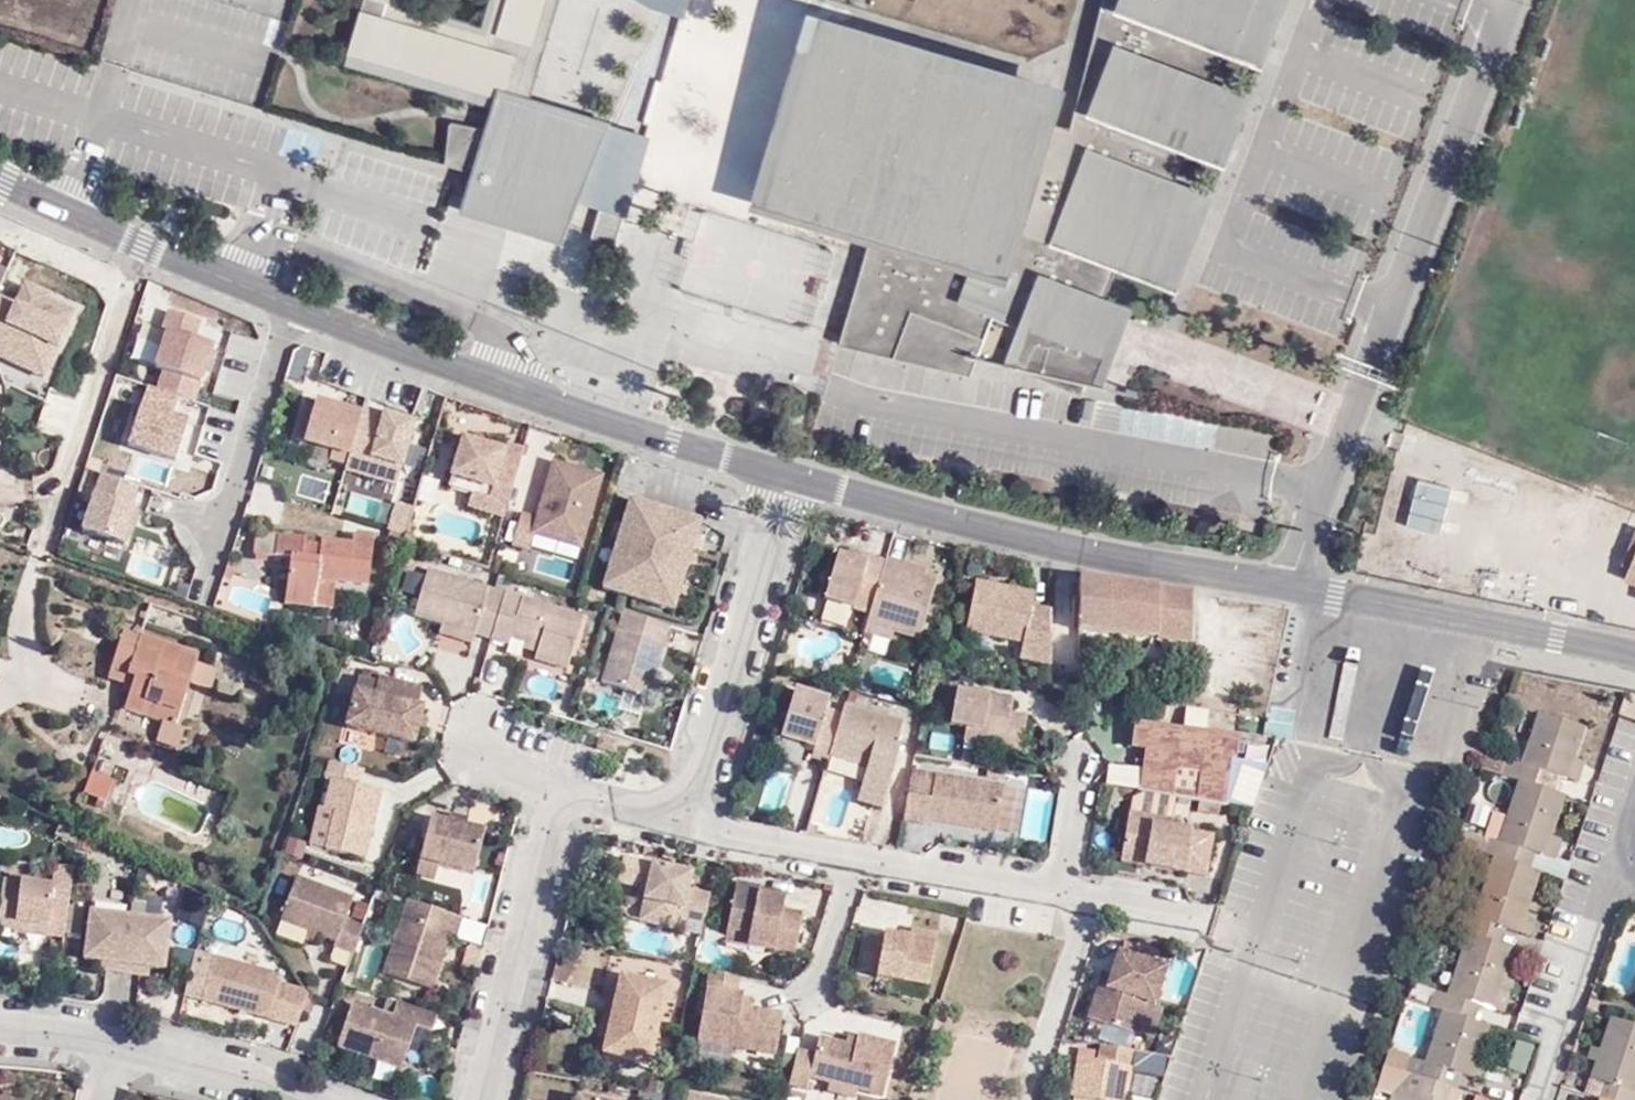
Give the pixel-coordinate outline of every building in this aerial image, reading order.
[(347,57),(499,100),(495,51),(384,20),(390,0),(365,0),(347,57)] [(476,168),(477,168),(480,179),(484,189),(497,204),(520,213),(549,220),(559,219),(591,136),(526,116),(530,100),(561,0),(510,0),(495,51),(499,100),(489,132),(458,126),(455,126),(453,126),(452,127),(451,128),(447,164),(447,166),(448,167),(450,168),(464,172),(466,172),(467,172),(468,171),(469,170),(470,168),(476,168)] [(693,0),(640,0),(644,3),(650,10),(687,21),(693,0)] [(837,0),(804,0),(749,194),(1011,268),(1068,65),(837,0)] [(1261,56),(1279,0),(1110,0),(1108,5),(1261,56)] [(263,44),(281,49),(288,20),(270,16),(263,44)] [(1083,106),(1222,157),(1251,78),(1112,27),(1083,106)] [(484,189),(480,179),(477,168),(462,218),(563,247),(582,206),(612,127),(612,126),(530,100),(526,116),(591,136),(559,219),(549,220),(520,213),(497,204),(484,189)] [(631,220),(651,140),(612,127),(582,206),(603,212),(595,244),(615,249),(626,219),(631,220)] [(1045,239),(1177,282),(1211,178),(1079,135),(1045,239)] [(750,253),(751,260),(796,258),(795,232),(754,235),(753,216),(709,219),(712,256),(750,253)] [(154,368),(163,370),(147,386),(193,401),(212,346),(193,339),(199,321),(168,311),(161,329),(167,331),(154,368)] [(179,396),(147,386),(128,444),(175,460),(188,422),(172,417),(179,396)] [(305,407),(295,439),(332,450),(329,459),(346,464),(361,411),(344,406),(344,408),(315,400),(313,410),(305,407)] [(344,470),(396,485),(412,430),(400,426),(402,421),(362,409),(361,411),(346,464),(344,470)] [(412,430),(413,424),(402,421),(400,426),(412,430)] [(466,503),(502,513),(521,448),(503,442),(501,450),(460,438),(446,484),(469,491),(466,503)] [(578,544),(599,474),(552,460),(535,514),(519,509),(511,540),(528,545),(532,531),(578,544)] [(1438,534),(1452,483),(1417,473),(1403,525),(1438,534)] [(304,474),(298,493),(322,501),(328,482),(304,474)] [(141,487),(104,475),(85,533),(127,547),(140,510),(134,508),(141,487)] [(421,475),(417,498),(432,500),(436,478),(421,475)] [(700,522),(631,501),(606,586),(675,607),(700,522)] [(395,503),(388,528),(403,533),(410,507),(395,503)] [(334,582),(368,586),(374,539),(354,536),(352,545),(256,532),(254,553),(291,558),(285,603),(331,610),(334,582)] [(1634,537),(1621,578),(1634,584),(1634,537)] [(840,603),(854,607),(867,611),(880,565),(867,562),(851,557),(838,553),(832,572),(828,588),(825,599),(840,603)] [(920,575),(922,569),(882,557),(880,565),(867,611),(864,620),(891,628),(916,635),(919,624),(929,592),(933,579),(920,575)] [(438,623),(471,632),(492,638),(504,594),(425,571),(413,616),(438,623)] [(1022,656),(1050,664),(1050,610),(1031,606),(1033,592),(976,579),(966,627),(1022,640),(1022,656)] [(1079,631),(1191,642),(1192,591),(1080,581),(1079,631)] [(565,666),(580,615),(504,594),(492,638),(508,642),(510,638),(521,640),(522,643),(523,648),(534,651),(533,658),(565,666)] [(1254,612),(1255,599),(1214,595),(1213,607),(1254,612)] [(607,679),(650,691),(669,622),(626,609),(607,679)] [(891,628),(864,620),(861,631),(888,638),(891,628)] [(436,631),(468,640),(471,632),(438,623),(436,631)] [(131,686),(125,709),(145,716),(175,726),(199,655),(140,636),(138,639),(122,634),(108,678),(131,686)] [(350,728),(414,749),(425,714),(420,712),(425,694),(385,681),(383,686),(364,680),(350,728)] [(812,741),(809,751),(827,756),(828,752),(838,715),(821,710),(825,697),(791,687),(779,732),(812,741)] [(1012,712),(1014,700),(959,691),(953,723),(967,726),(965,738),(1022,747),(1028,715),(1012,712)] [(901,718),(842,702),(838,715),(828,752),(865,762),(856,794),(880,801),(896,743),(894,743),(901,718)] [(1521,764),(1503,759),(1499,775),(1517,780),(1532,785),(1539,770),(1553,774),(1568,779),(1574,759),(1584,727),(1538,713),(1521,764)] [(140,733),(169,743),(175,726),(145,716),(140,733)] [(1132,745),(1150,748),(1153,726),(1135,723),(1132,745)] [(1200,770),(1195,799),(1225,804),(1233,759),(1235,759),(1239,737),(1153,726),(1150,748),(1143,790),(1172,795),(1177,768),(1200,770)] [(69,791),(91,799),(100,764),(79,757),(69,791)] [(1577,783),(1584,762),(1574,759),(1568,779),(1577,783)] [(383,790),(359,784),(363,769),(330,761),(326,776),(333,778),(326,806),(338,809),(329,846),(367,856),(383,790)] [(988,767),(986,784),(1002,787),(1005,769),(988,767)] [(1547,790),(1553,774),(1539,770),(1532,785),(1547,790)] [(986,784),(911,772),(903,820),(926,823),(927,818),(995,830),(1002,787),(986,784)] [(1483,838),(1479,853),(1493,858),(1513,864),(1517,850),(1535,855),(1544,857),(1550,837),(1565,796),(1547,790),(1532,785),(1517,780),(1506,816),(1498,842),(1483,838)] [(1131,859),(1214,873),(1220,834),(1179,827),(1179,819),(1138,812),(1131,859)] [(1506,816),(1491,812),(1483,838),(1498,842),(1506,816)] [(475,872),(486,829),(434,816),(420,872),(438,876),(441,863),(475,872)] [(1554,861),(1561,840),(1550,837),(1544,857),(1554,861)] [(1531,870),(1535,855),(1517,850),(1513,864),(1531,870)] [(645,898),(642,918),(675,926),(685,889),(690,872),(625,858),(621,882),(637,885),(645,898)] [(1493,858),(1472,919),(1436,909),(1431,922),(1468,934),(1488,941),(1493,925),(1506,930),(1518,934),(1525,914),(1538,873),(1531,870),(1513,864),(1493,858)] [(337,947),(355,955),(365,928),(347,921),(355,899),(299,878),(283,920),(339,942),(337,947)] [(772,894),(759,891),(759,886),(738,882),(729,939),(795,952),(802,911),(783,908),(783,897),(772,894)] [(2,934),(67,941),(70,908),(53,906),(55,893),(7,887),(2,934)] [(678,926),(679,918),(703,923),(710,894),(685,889),(675,926),(678,926)] [(459,935),(466,919),(412,900),(387,973),(434,990),(453,934),(459,935)] [(1529,938),(1535,917),(1525,914),(1518,934),(1529,938)] [(172,927),(93,918),(88,963),(103,965),(151,970),(167,972),(172,927)] [(1501,945),(1506,930),(1493,925),(1488,941),(1501,945)] [(937,933),(910,927),(910,935),(935,940),(937,933)] [(875,971),(926,981),(935,940),(910,935),(885,930),(884,936),(868,932),(861,963),(876,966),(875,971)] [(1448,995),(1434,990),(1429,1006),(1443,1011),(1460,1017),(1465,1001),(1493,1010),(1506,971),(1513,949),(1501,945),(1488,941),(1468,934),(1448,995)] [(617,939),(609,937),(607,948),(616,949),(617,939)] [(1154,1001),(1166,967),(1120,951),(1111,977),(1103,974),(1091,1016),(1136,1031),(1147,998),(1154,1001)] [(277,987),(270,977),(214,962),(203,1003),(268,1021),(277,987)] [(150,979),(151,970),(103,965),(102,974),(150,979)] [(1503,1014),(1516,975),(1506,971),(1493,1010),(1503,1014)] [(738,995),(741,979),(711,973),(701,1043),(776,1056),(783,1017),(753,1011),(753,1004),(743,1002),(745,996),(738,995)] [(355,980),(347,977),(344,986),(352,989),(355,980)] [(661,986),(615,977),(613,992),(608,1016),(653,1024),(661,986)] [(305,1001),(301,994),(277,987),(268,1021),(297,1029),(305,1001)] [(613,992),(604,990),(599,1015),(608,1016),(613,992)] [(434,1034),(439,1019),(399,1005),(394,1021),(358,1009),(343,1052),(406,1072),(421,1029),(434,1034)] [(1425,1062),(1409,1058),(1405,1073),(1438,1083),(1442,1068),(1461,1074),(1471,1078),(1478,1057),(1488,1026),(1460,1017),(1443,1011),(1425,1062)] [(599,1015),(595,1038),(604,1039),(608,1016),(599,1015)] [(601,1055),(646,1062),(653,1024),(608,1016),(604,1039),(601,1055)] [(1604,1083),(1598,1099),(1602,1099),(1634,1099),(1634,1026),(1609,1018),(1599,1050),(1595,1062),(1589,1079),(1604,1083)] [(821,1037),(817,1052),(800,1047),(791,1082),(807,1086),(812,1074),(832,1079),(830,1087),(854,1094),(857,1087),(882,1093),(895,1044),(861,1034),(859,1037),(851,1035),(848,1043),(821,1037)] [(1522,1073),(1533,1043),(1517,1036),(1505,1066),(1522,1073)] [(1135,1052),(1102,1046),(1100,1061),(1080,1058),(1074,1096),(1077,1097),(1077,1099),(1126,1099),(1135,1052)] [(1591,1047),(1587,1059),(1595,1062),(1599,1050),(1591,1047)] [(1388,1052),(1383,1065),(1387,1067),(1405,1073),(1409,1058),(1388,1052)] [(1141,1072),(1163,1074),(1165,1057),(1143,1054),(1141,1072)] [(1482,1081),(1490,1061),(1478,1057),(1471,1078),(1482,1081)] [(1451,1088),(1438,1083),(1405,1073),(1387,1067),(1378,1093),(1394,1099),(1393,1099),(1446,1099),(1451,1088)] [(1461,1074),(1442,1068),(1438,1083),(1451,1088),(1456,1089),(1461,1074)] [(620,1095),(576,1086),(573,1099),(619,1099),(620,1095)]
